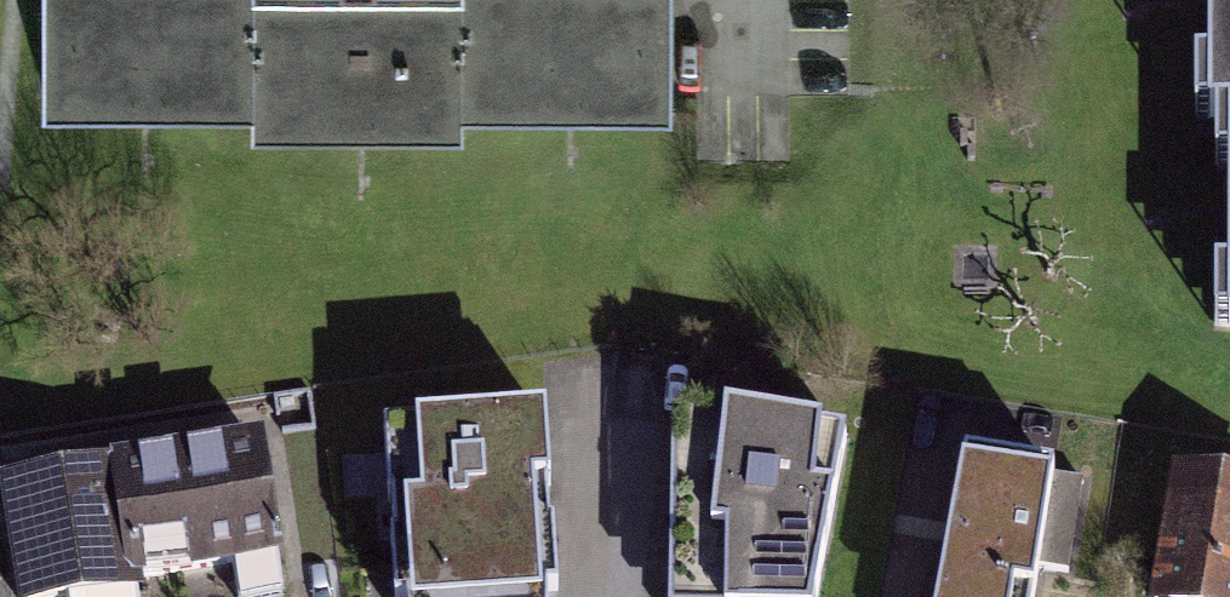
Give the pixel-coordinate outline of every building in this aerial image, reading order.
[(41,91),(246,93),(248,0),(42,0),(41,91)] [(246,93),(246,116),(459,118),(459,90),(461,0),(248,0),(246,93)] [(459,90),(674,93),(676,0),(461,0),(459,90)] [(1210,129),(1229,129),(1229,0),(1211,0),(1210,129)] [(670,596),(819,596),(854,441),(679,407),(670,596)] [(385,419),(397,595),(410,594),(410,596),(547,596),(546,585),(558,584),(546,408),(385,419)] [(4,471),(25,596),(53,596),(289,558),(267,427),(4,471)] [(966,465),(945,596),(1039,596),(1058,479),(966,465)] [(1177,482),(1159,596),(1229,596),(1229,490),(1177,482)]
